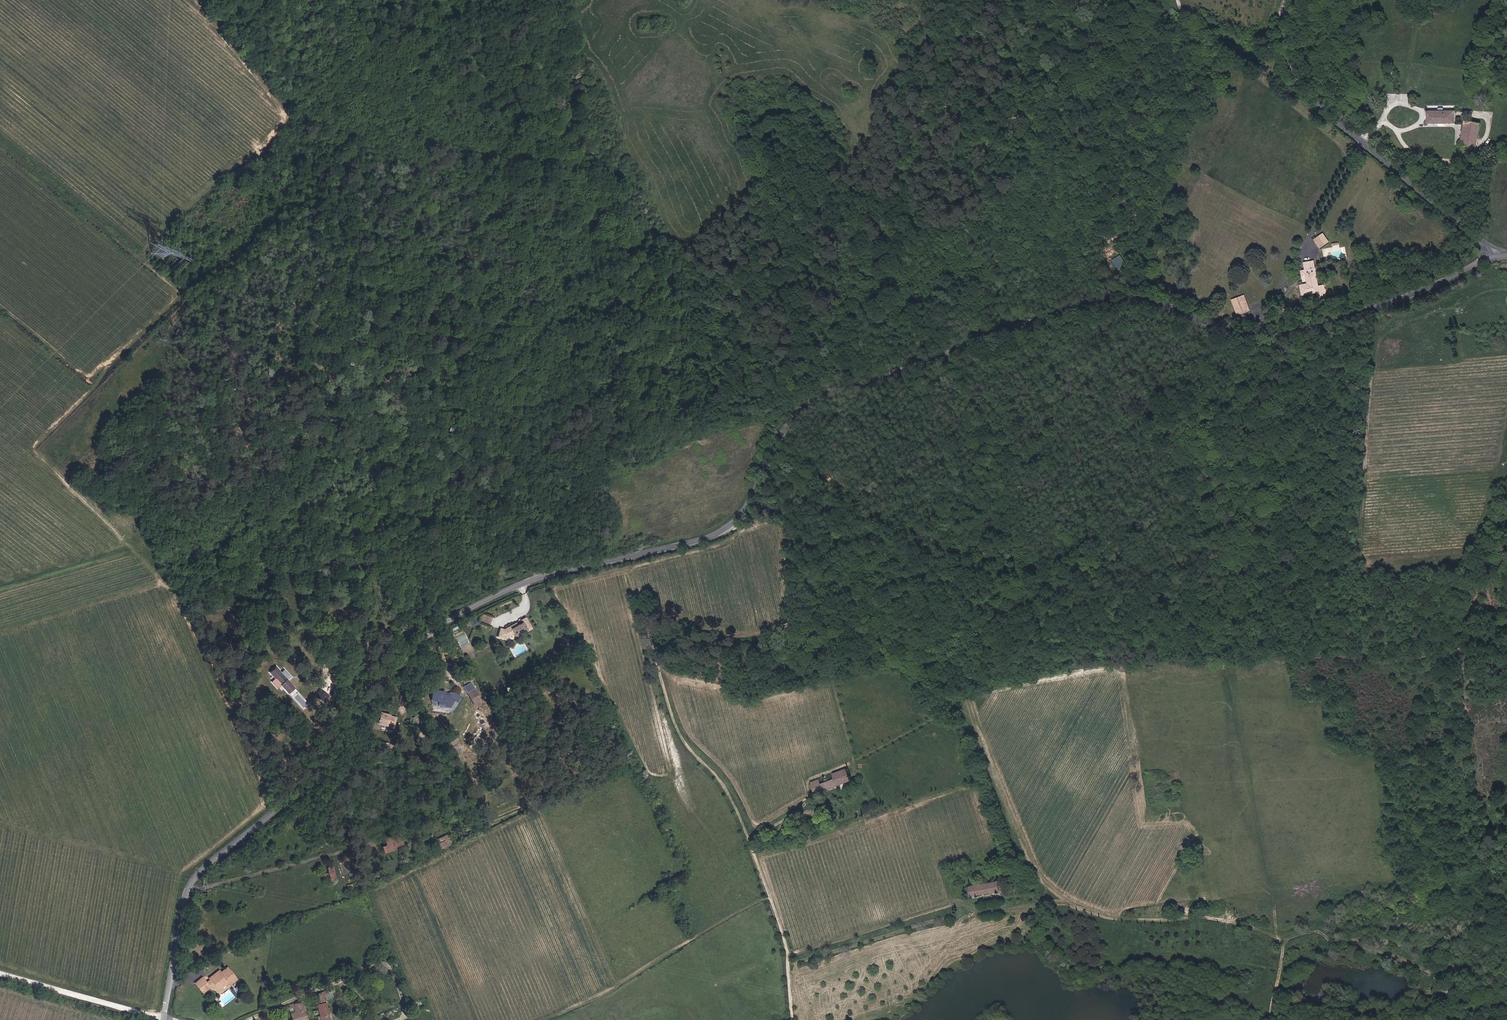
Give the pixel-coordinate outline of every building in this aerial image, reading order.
[(1451,111),(1448,110),(1423,109),(1423,122),(1451,123),(1451,111)] [(1472,147),(1475,120),(1461,119),(1458,145),(1472,147)] [(1324,241),(1317,233),(1312,237),(1320,245),(1324,241)] [(1344,256),(1342,248),(1331,251),(1333,258),(1344,256)] [(1119,264),(1111,255),(1107,258),(1114,268),(1119,264)] [(1305,296),(1308,295),(1321,292),(1321,294),(1329,292),(1327,282),(1322,284),(1317,268),(1323,267),(1322,264),(1317,266),(1315,260),(1305,262),(1307,269),(1302,270),(1303,274),(1308,273),(1311,284),(1302,286),(1305,296)] [(1252,310),(1245,299),(1243,296),(1238,299),(1232,302),(1240,317),(1252,310)] [(506,629),(500,628),(498,636),(506,638),(515,633),(516,634),(526,629),(527,631),(532,628),(528,617),(522,620),(523,622),(517,625),(517,624),(506,629)] [(289,697),(295,692),(288,685),(291,682),(284,675),(281,678),(275,671),(268,678),(273,683),(274,681),(289,697)] [(479,699),(473,687),(466,691),(472,703),(479,699)] [(459,696),(455,693),(449,692),(447,694),(444,694),(444,691),(432,689),(431,698),(433,704),(435,710),(440,709),(439,704),(448,706),(453,698),(456,700),(459,696)] [(316,698),(325,702),(328,695),(318,691),(316,698)] [(394,714),(387,713),(384,712),(384,711),(381,711),(381,712),(380,719),(379,722),(386,723),(393,724),(394,714)] [(853,779),(849,766),(837,771),(841,783),(853,779)] [(451,841),(448,833),(438,836),(441,845),(451,841)] [(393,848),(400,846),(399,843),(398,840),(402,839),(400,835),(396,837),(395,834),(383,838),(385,844),(380,845),(382,851),(387,850),(389,854),(395,852),(393,848)] [(324,873),(324,876),(329,875),(330,880),(335,879),(334,872),(332,865),(328,867),(329,872),(324,873)] [(970,895),(1000,891),(999,881),(969,884),(970,895)] [(212,987),(215,984),(219,989),(228,981),(230,983),(237,978),(229,968),(222,973),(220,971),(211,978),(211,979),(207,982),(204,978),(197,983),(203,991),(210,985),(212,987)] [(329,1011),(326,1000),(334,997),(331,989),(314,994),(320,1013),(322,1019),(331,1019),(329,1011)] [(302,1001),(289,1005),(293,1017),(290,1018),(291,1019),(307,1019),(308,1019),(302,1001)]
